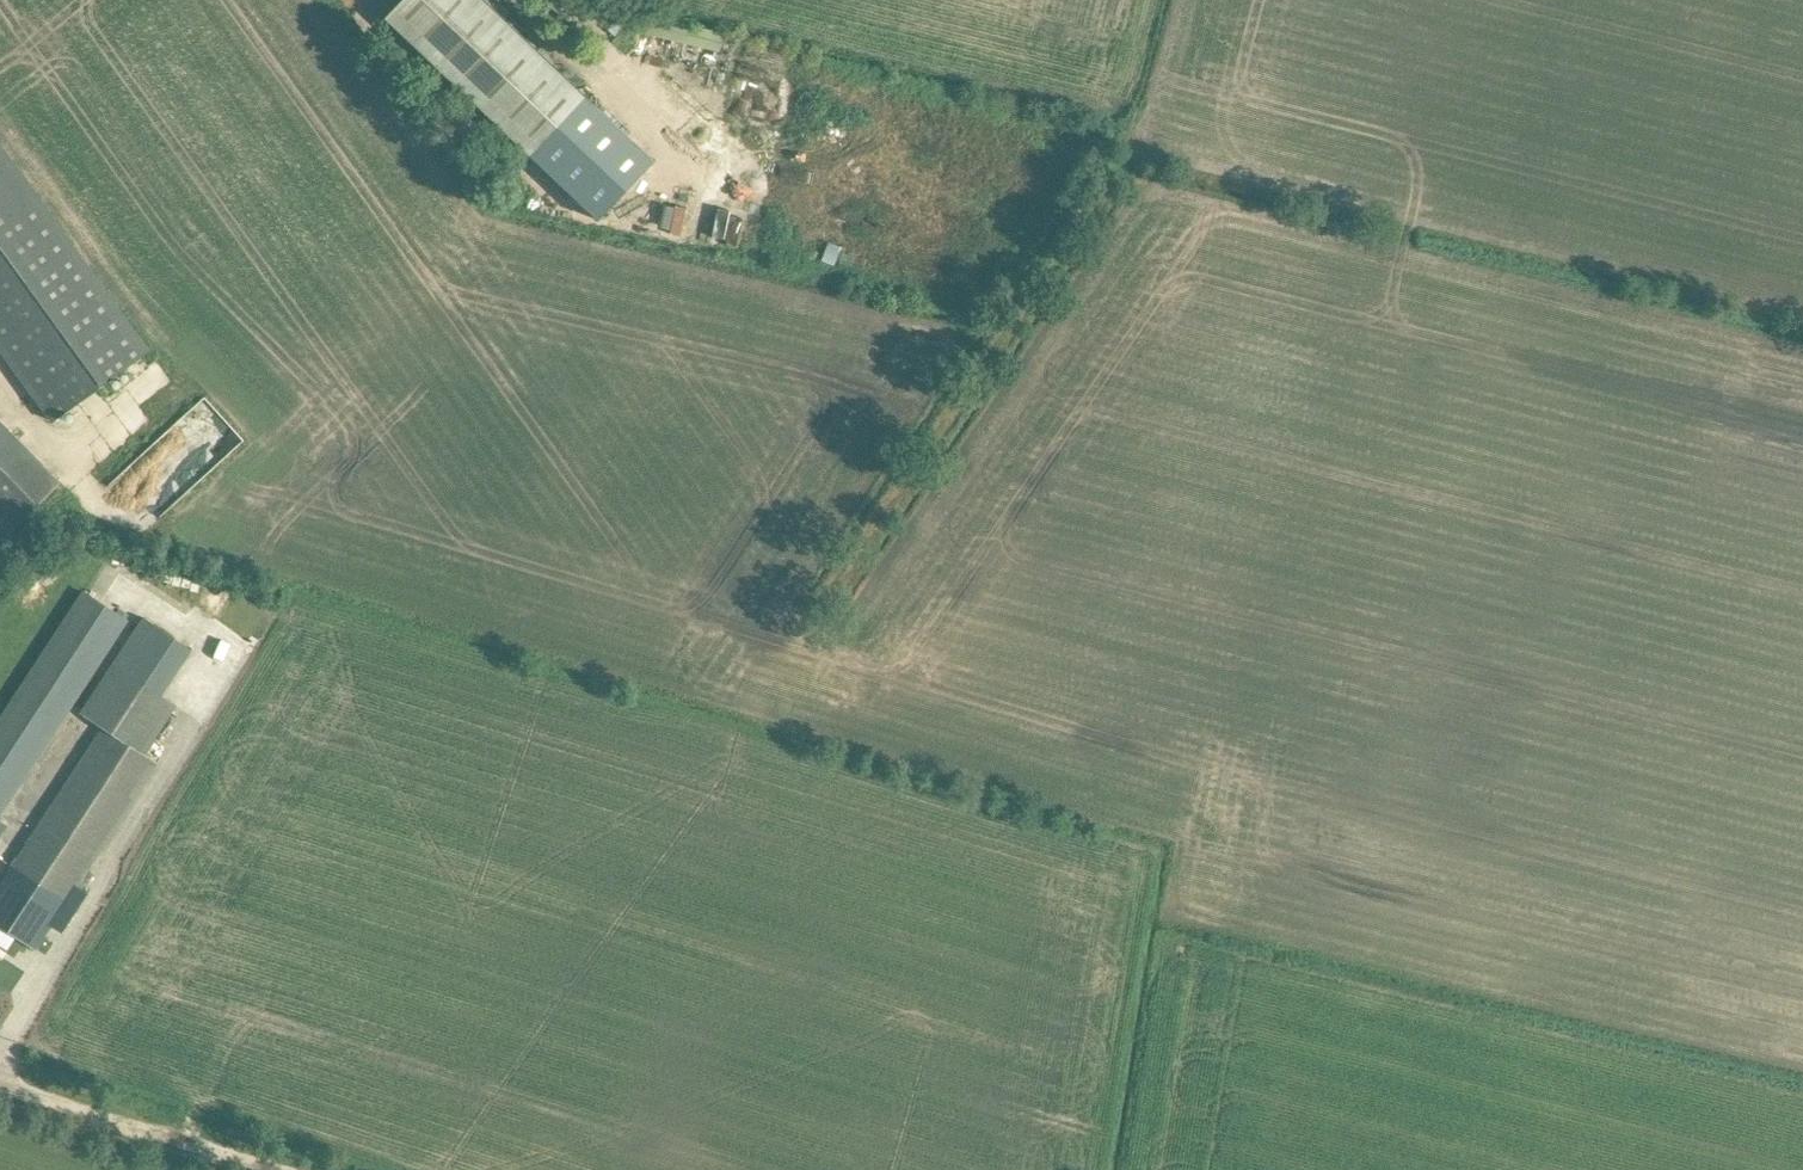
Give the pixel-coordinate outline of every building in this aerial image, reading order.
[(385,18),(598,219),(654,161),(485,0),(402,0),(385,18)] [(55,420),(150,350),(0,145),(0,345),(55,420)] [(681,204),(676,225),(707,233),(712,212),(681,204)] [(2,540),(61,482),(0,420),(0,537),(2,540)] [(113,642),(123,649),(81,711),(104,726),(0,884),(0,924),(36,947),(158,761),(146,754),(177,706),(162,695),(192,649),(145,618),(138,627),(128,620),(84,591),(0,719),(0,815),(113,642)]
